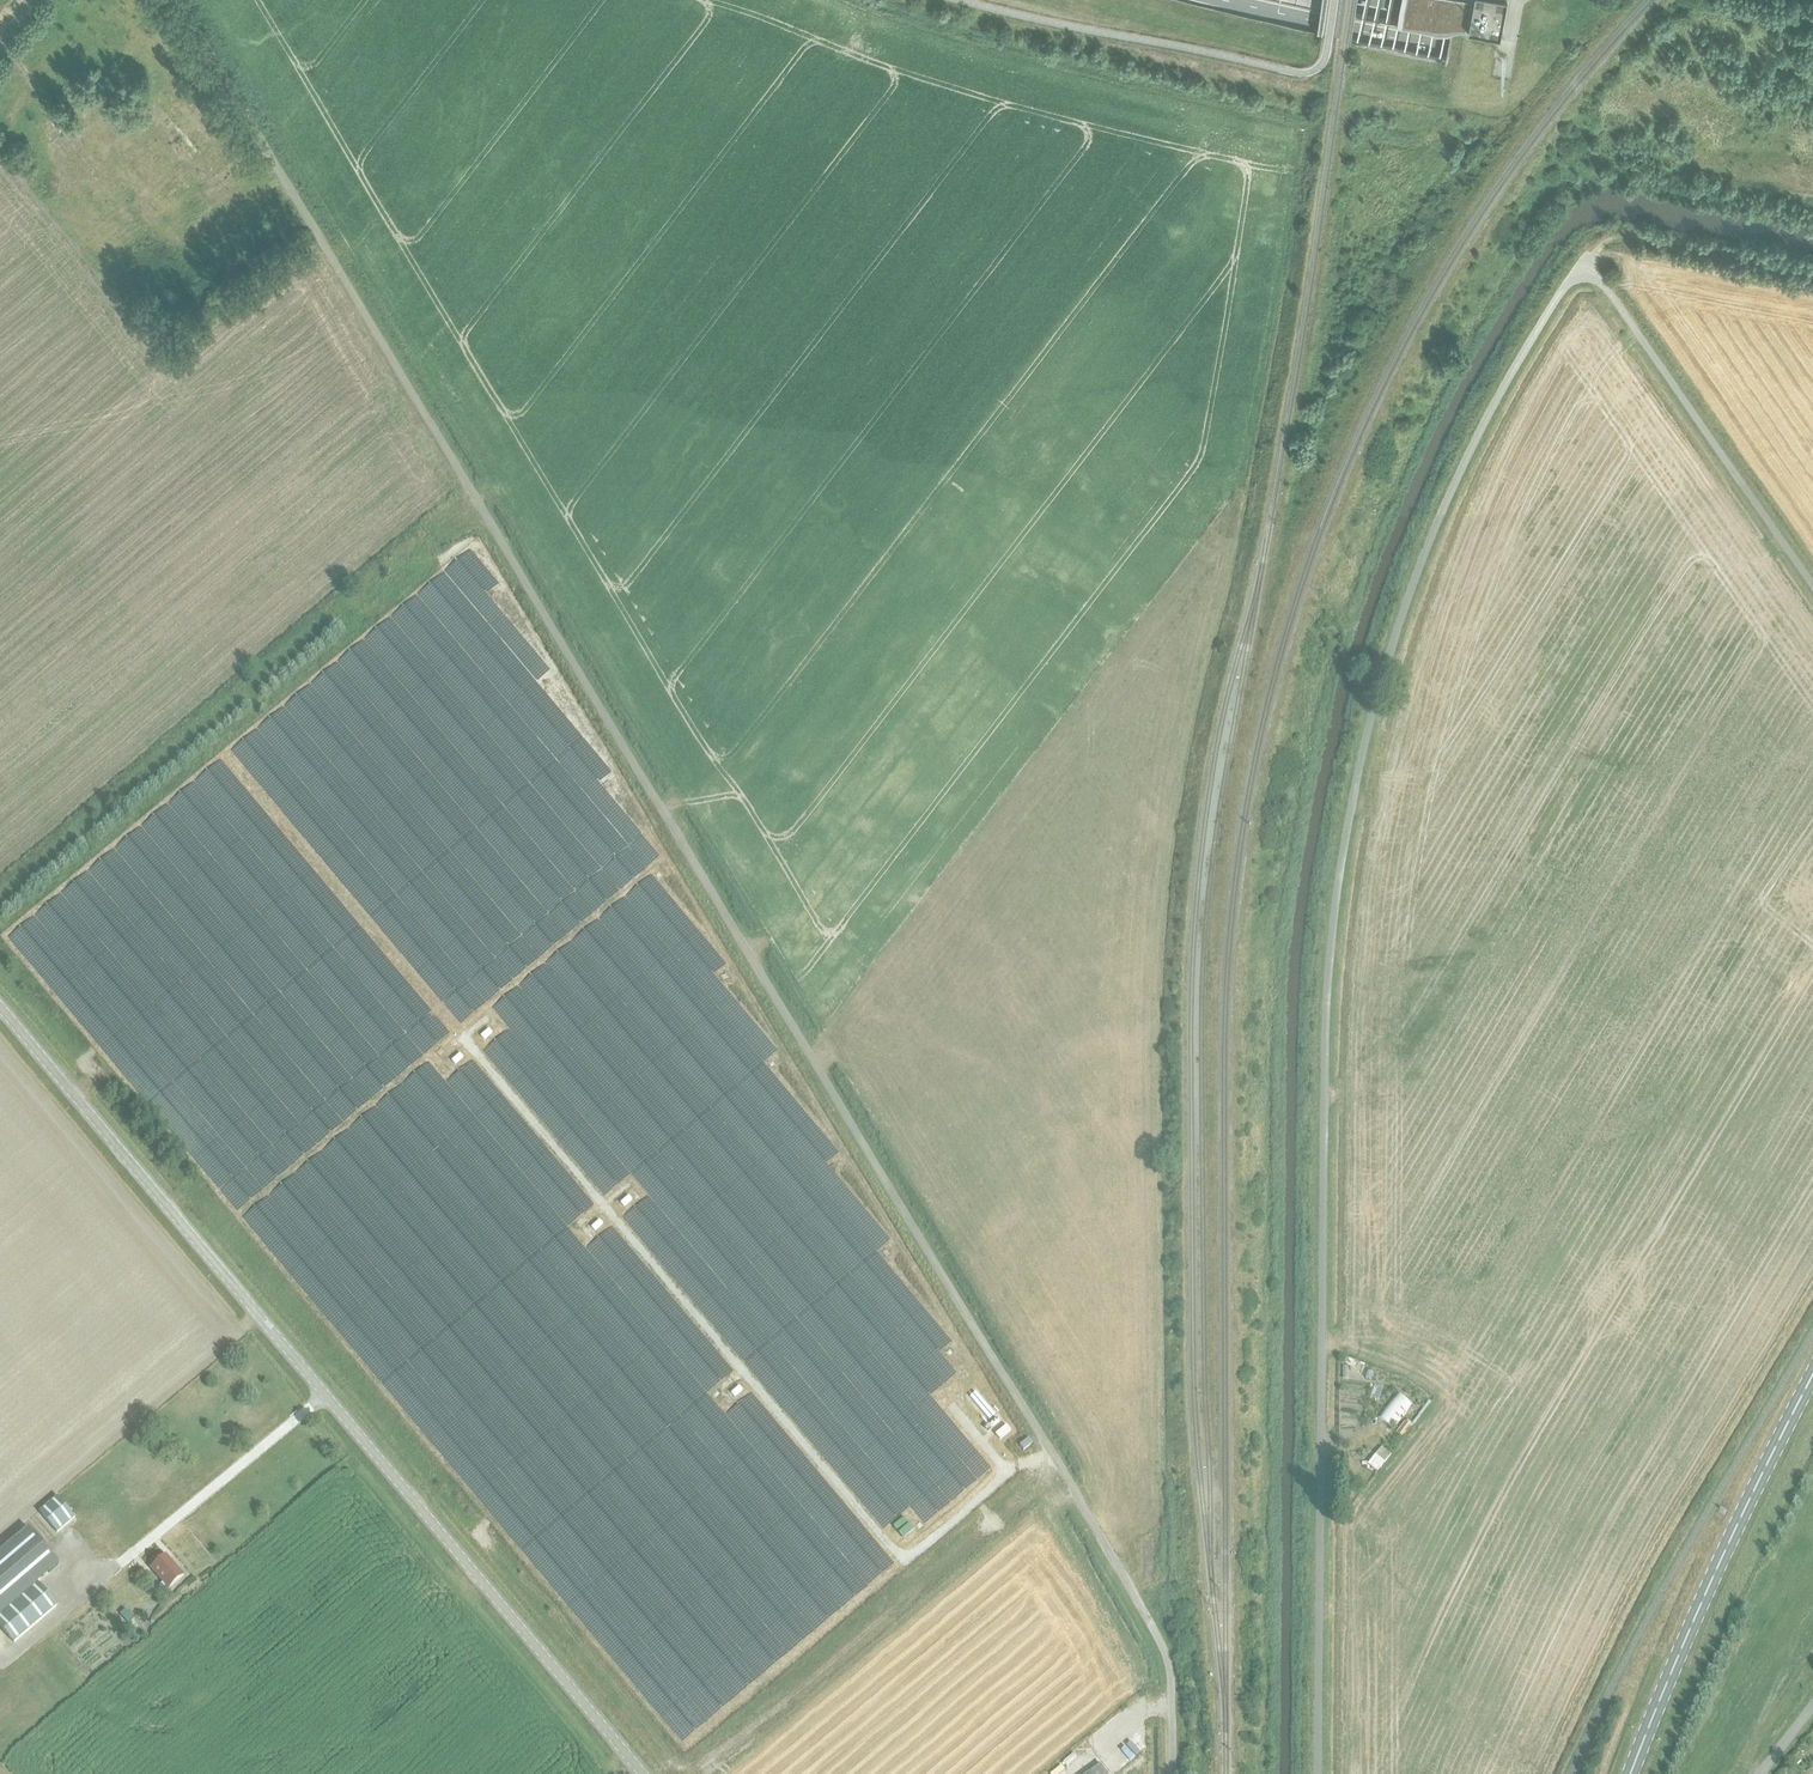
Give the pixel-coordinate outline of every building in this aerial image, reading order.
[(1508,2),(1497,0),(1475,0),(1474,5),(1469,34),(1473,35),(1479,36),(1491,38),(1501,40),(1508,2)] [(995,1416),(975,1392),(970,1397),(990,1421),(995,1416)] [(1397,1392),(1393,1398),(1378,1417),(1392,1428),(1412,1403),(1397,1392)] [(998,1418),(991,1424),(993,1427),(1000,1421),(998,1418)] [(1398,1433),(1404,1438),(1412,1427),(1406,1422),(1398,1433)] [(1006,1425),(996,1434),(1000,1439),(1011,1431),(1006,1425)] [(1028,1439),(1019,1446),(1023,1451),(1032,1444),(1028,1439)] [(75,1517),(57,1496),(39,1512),(57,1533),(75,1517)] [(28,1528),(0,1552),(0,1615),(38,1583),(59,1564),(28,1528)] [(184,1575),(166,1555),(151,1569),(168,1589),(184,1575)] [(14,1643),(58,1606),(38,1583),(0,1615),(0,1627),(14,1643)] [(120,1614),(129,1624),(135,1619),(126,1609),(120,1614)] [(1113,1722),(1102,1735),(1108,1740),(1119,1727),(1113,1722)] [(1118,1768),(1145,1750),(1141,1744),(1119,1758),(1117,1755),(1111,1758),(1118,1768)] [(1097,1773),(1117,1773),(1107,1762),(1095,1772),(1097,1773)]
